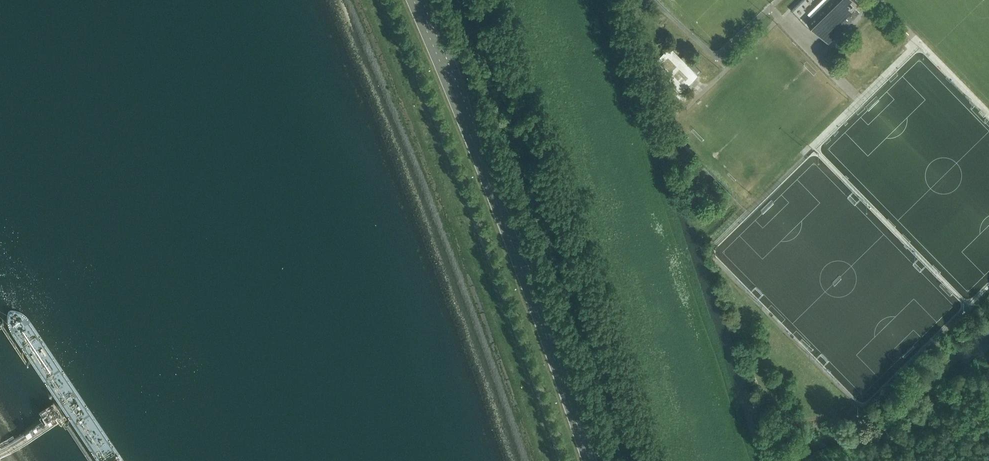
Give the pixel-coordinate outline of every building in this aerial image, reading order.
[(865,9),(856,0),(821,0),(804,16),(830,43),(865,9)] [(699,75),(671,46),(654,63),(682,92),(688,85),(699,75)]
